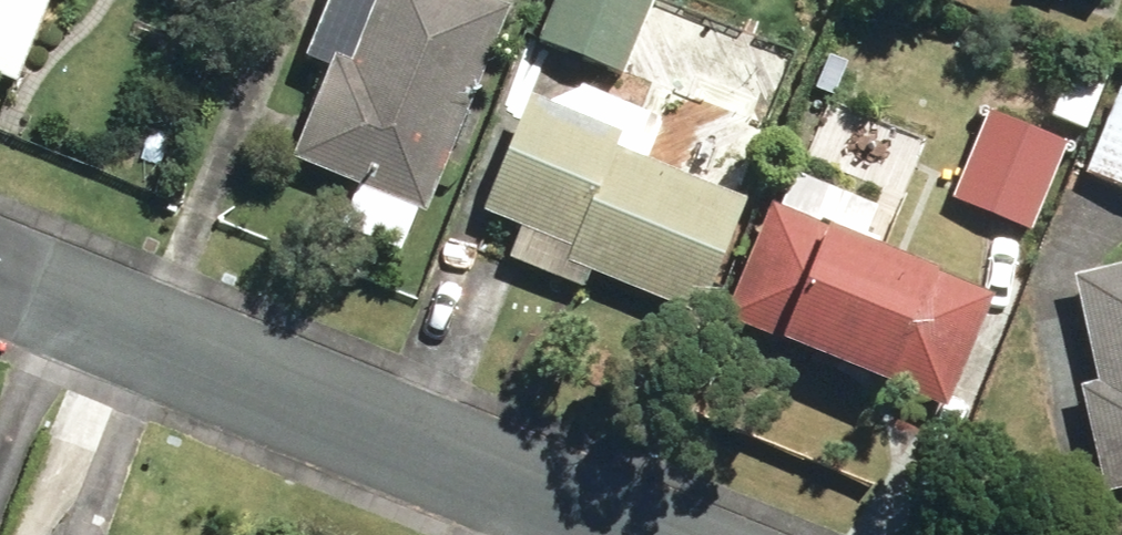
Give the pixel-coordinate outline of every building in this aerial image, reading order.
[(19,81),(52,0),(0,0),(0,73),(19,81)] [(295,151),(430,207),(516,0),(375,0),(353,52),(339,46),(295,151)] [(626,72),(658,0),(558,0),(542,36),(626,72)] [(1109,75),(1072,57),(1044,115),(1081,132),(1109,75)] [(818,90),(847,102),(860,71),(832,59),(818,90)] [(1080,172),(1121,191),(1121,89),(1118,88),(1080,172)] [(487,206),(527,222),(513,254),(588,285),(595,269),(701,312),(750,194),(622,141),(628,128),(536,89),(487,206)] [(982,110),(946,197),(1033,233),(1069,145),(982,110)] [(729,311),(952,404),(1000,290),(944,266),(948,258),(873,227),(884,201),(799,165),(784,200),(776,197),(729,311)] [(1069,289),(1085,391),(1064,394),(1079,490),(1121,483),(1121,281),(1069,289)]
